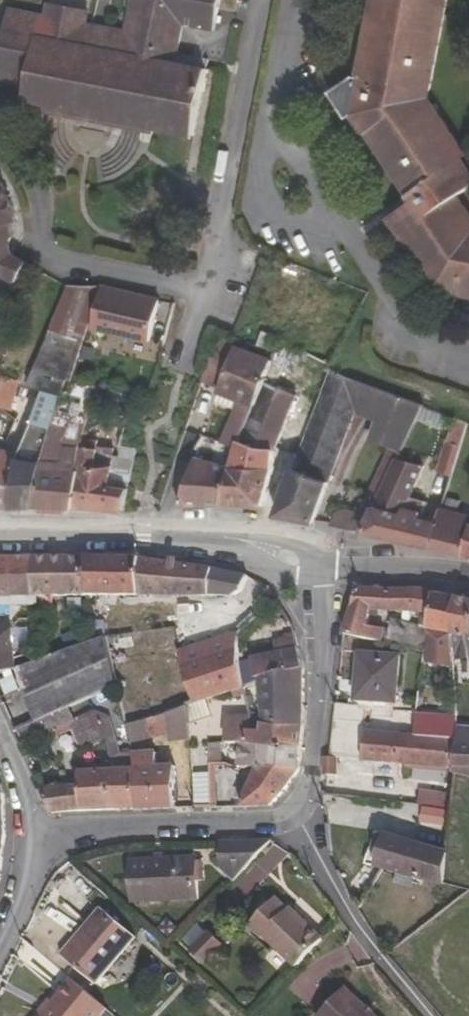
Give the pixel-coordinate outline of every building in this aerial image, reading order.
[(214,31),(220,0),(132,0),(126,30),(85,23),(86,17),(47,9),(46,15),(8,8),(0,51),(0,83),(26,88),(24,102),(193,134),(208,59),(177,53),(182,25),(214,31)] [(359,72),(352,72),(327,88),(345,114),(352,110),(410,198),(388,213),(438,288),(468,295),(468,211),(458,195),(468,187),(468,168),(468,167),(463,158),(467,155),(429,97),(447,0),(372,0),(359,72)] [(88,9),(48,1),(47,9),(86,17),(88,9)] [(1,272),(17,281),(27,263),(9,251),(7,233),(10,233),(9,219),(11,219),(10,211),(9,206),(6,197),(2,189),(0,185),(0,273),(1,272)] [(100,285),(67,285),(35,366),(48,371),(43,388),(32,420),(20,453),(16,465),(11,507),(35,507),(43,456),(56,412),(68,378),(72,379),(88,327),(100,285)] [(88,327),(150,342),(160,299),(100,285),(88,327)] [(218,331),(201,379),(221,386),(234,347),(237,337),(218,331)] [(256,403),(263,382),(268,365),(271,358),(234,347),(221,386),(220,390),(242,398),(256,403)] [(280,368),(268,365),(263,382),(274,386),(280,368)] [(43,388),(48,371),(35,366),(29,383),(43,388)] [(332,369),(279,504),(275,514),(313,522),(356,413),(376,420),(412,432),(423,405),(332,369)] [(275,465),(274,443),(277,443),(295,392),(274,386),(263,382),(256,403),(245,437),(222,506),(263,505),(275,465)] [(242,398),(227,440),(234,442),(237,435),(245,437),(256,403),(242,398)] [(35,507),(73,509),(80,447),(69,448),(73,416),(56,412),(43,456),(35,507)] [(370,439),(388,449),(399,453),(402,453),(412,432),(376,420),(370,439)] [(451,478),(466,425),(453,420),(438,473),(451,478)] [(237,435),(234,442),(227,440),(203,435),(178,507),(222,506),(245,437),(237,435)] [(123,511),(137,448),(122,444),(113,484),(102,482),(106,450),(80,447),(73,509),(123,511)] [(11,507),(16,465),(20,453),(3,449),(0,457),(0,507),(11,507)] [(374,494),(385,498),(386,493),(397,459),(399,453),(388,449),(374,494)] [(415,502),(426,468),(397,459),(386,493),(415,502)] [(415,502),(386,493),(385,498),(374,494),(368,511),(379,515),(373,535),(430,548),(436,527),(420,521),(425,505),(415,502)] [(464,554),(468,555),(468,522),(455,519),(456,513),(460,500),(445,496),(436,527),(430,548),(463,556),(464,554)] [(368,513),(353,508),(344,514),(340,527),(362,532),(368,513)] [(362,532),(373,535),(379,515),(368,511),(368,513),(362,532)] [(468,522),(468,517),(456,513),(455,519),(468,522)] [(37,598),(36,590),(39,589),(36,558),(0,558),(0,603),(37,598)] [(88,590),(89,559),(36,558),(39,589),(88,590)] [(89,559),(88,590),(234,594),(251,585),(263,575),(143,559),(89,559)] [(371,614),(373,608),(418,613),(415,626),(389,619),(383,643),(425,653),(429,629),(434,596),(435,591),(415,590),(390,591),(359,588),(345,634),(376,642),(379,629),(363,624),(366,613),(371,614)] [(429,629),(451,634),(456,596),(434,596),(429,629)] [(466,642),(468,642),(468,599),(456,596),(451,634),(466,638),(466,642)] [(15,650),(12,630),(0,629),(0,654),(15,650)] [(18,665),(28,690),(39,718),(65,704),(115,679),(105,632),(88,639),(18,665)] [(243,686),(238,632),(180,649),(195,700),(243,686)] [(297,642),(275,649),(277,658),(254,665),(258,681),(262,680),(304,668),(297,642)] [(18,665),(16,655),(15,650),(0,654),(0,672),(18,665)] [(397,705),(400,657),(360,654),(357,701),(397,705)] [(262,680),(265,721),(302,726),(304,668),(262,680)] [(362,762),(367,731),(360,730),(362,707),(337,703),(331,757),(337,758),(362,762)] [(65,704),(39,718),(15,731),(22,746),(71,720),(73,719),(65,704)] [(73,719),(71,720),(84,745),(101,736),(92,708),(73,719)] [(454,721),(453,713),(446,712),(445,720),(454,721)] [(169,744),(190,742),(187,715),(126,721),(128,743),(169,739),(169,744)] [(454,743),(454,721),(445,720),(416,716),(413,737),(454,743)] [(248,720),(227,720),(226,745),(241,745),(301,747),(302,726),(265,721),(265,727),(248,726),(248,720)] [(453,774),(454,743),(413,737),(367,731),(362,762),(453,774)] [(241,767),(256,768),(300,770),(301,747),(241,745),(241,767)] [(132,768),(130,751),(106,750),(108,766),(115,811),(137,811),(132,768)] [(225,766),(226,756),(210,755),(210,765),(225,766)] [(336,774),(337,758),(331,757),(324,757),(324,774),(336,774)] [(76,781),(64,781),(63,789),(41,788),(52,813),(115,811),(108,766),(76,765),(76,781)] [(172,765),(132,768),(137,811),(176,810),(172,765)] [(227,808),(242,808),(256,768),(241,767),(227,808)] [(242,808),(271,807),(285,791),(300,770),(256,768),(242,808)] [(219,790),(212,790),(213,809),(220,808),(219,790)] [(451,809),(452,796),(420,793),(418,805),(451,809)] [(221,843),(221,872),(243,872),(273,842),(221,843)] [(384,842),(378,871),(444,885),(447,855),(384,842)] [(198,903),(198,865),(135,866),(136,903),(198,903)] [(28,935),(52,953),(58,957),(86,918),(57,896),(28,935)] [(298,966),(323,938),(289,906),(287,909),(276,898),(250,926),(264,939),(266,937),(298,966)] [(95,980),(135,933),(103,906),(62,953),(95,980)] [(206,964),(224,945),(210,932),(192,951),(206,964)] [(107,1010),(72,981),(54,1003),(43,1015),(102,1015),(107,1010)] [(348,989),(323,1015),(376,1015),(348,989)] [(51,1000),(40,1013),(43,1015),(54,1003),(51,1000)]
